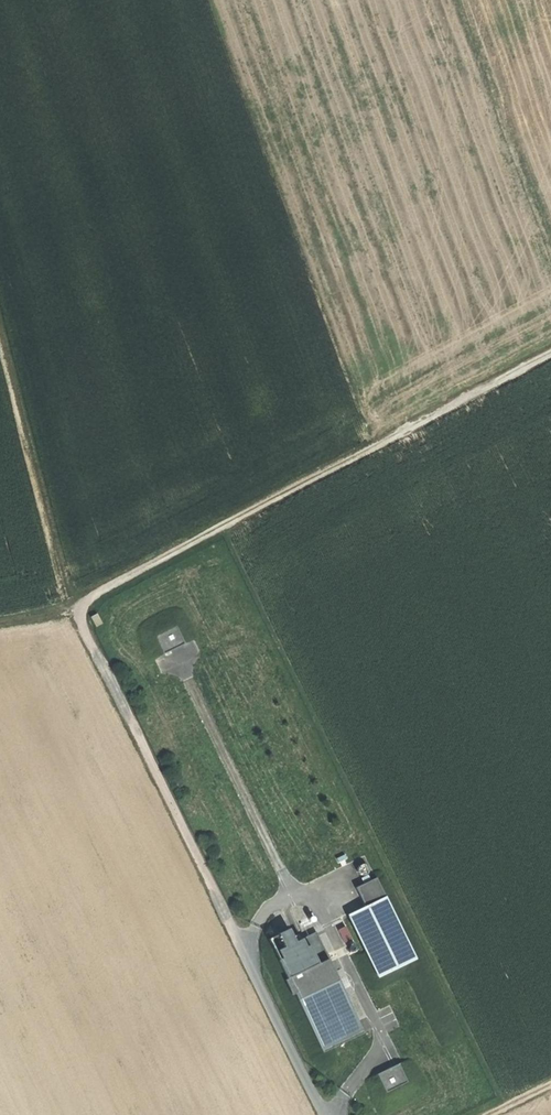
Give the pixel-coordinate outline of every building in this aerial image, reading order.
[(98,612),(92,616),(97,626),(104,623),(98,612)] [(178,625),(157,635),(165,652),(186,642),(178,625)] [(363,874),(367,874),(369,872),(370,868),(369,865),(366,863),(362,863),(360,866),(359,869),(360,872),(363,874)] [(366,906),(385,896),(375,878),(356,887),(366,906)] [(366,906),(347,915),(378,976),(415,957),(385,896),(366,906)] [(346,924),(340,927),(346,939),(352,936),(346,924)] [(324,1051),(364,1032),(327,958),(317,963),(308,944),(305,946),(301,938),(299,939),(297,934),(292,936),(288,928),(268,938),(288,978),(283,980),(290,994),(294,992),(324,1051)] [(399,1063),(378,1073),(387,1091),(408,1081),(399,1063)]
